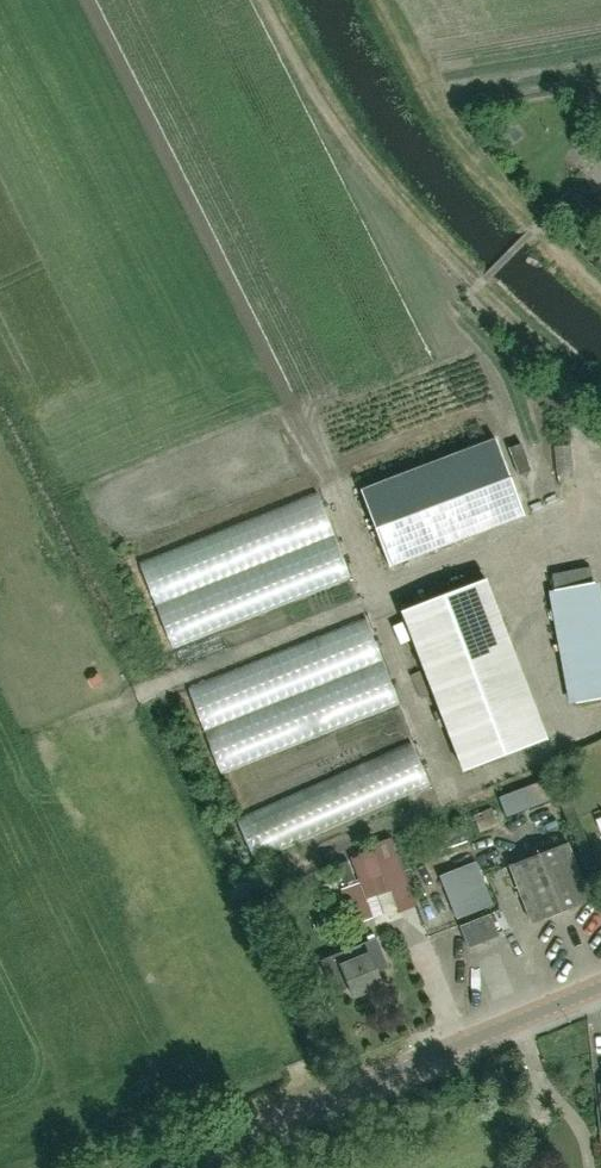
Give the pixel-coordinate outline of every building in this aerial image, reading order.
[(388,566),(524,515),(496,440),(360,491),(388,566)] [(316,492),(139,562),(174,649),(351,579),(316,492)] [(487,578),(401,610),(465,770),(549,738),(487,578)] [(552,590),(573,703),(600,698),(600,615),(595,583),(552,590)] [(187,686),(206,734),(383,665),(366,619),(187,686)] [(399,705),(383,665),(206,734),(222,774),(399,705)] [(430,785),(411,742),(236,819),(255,862),(430,785)] [(513,813),(553,799),(545,776),(505,791),(513,813)] [(532,922),(589,899),(567,842),(509,864),(532,922)] [(479,856),(441,869),(456,914),(495,901),(479,856)] [(354,914),(369,908),(360,886),(345,891),(354,914)] [(469,948),(499,935),(491,914),(460,926),(469,948)] [(388,966),(376,937),(321,959),(334,992),(350,986),(354,996),(383,984),(377,970),(388,966)]
